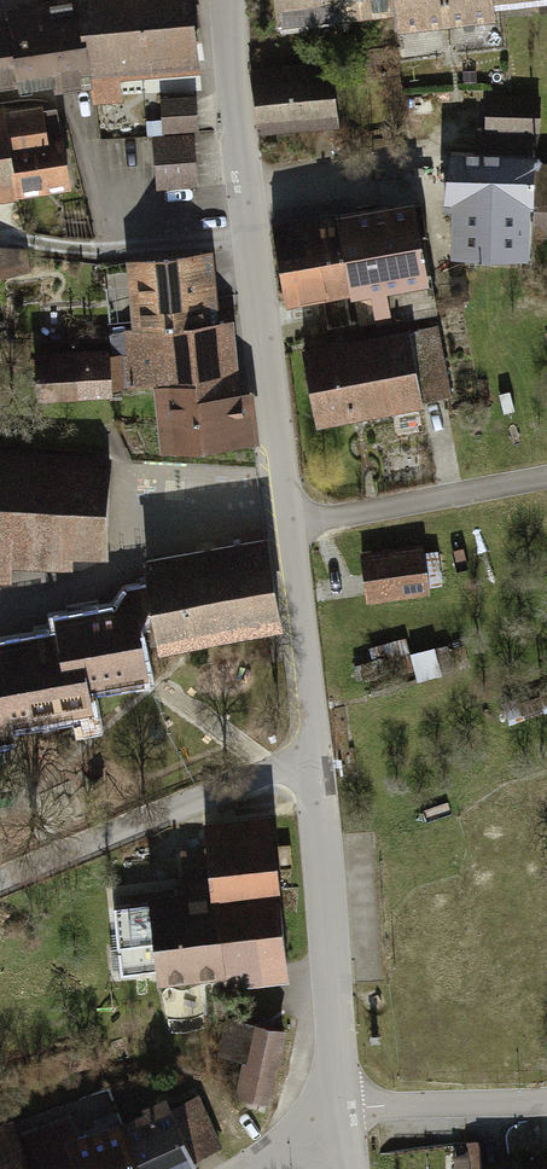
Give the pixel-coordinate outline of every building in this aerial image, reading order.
[(50,82),(199,71),(194,0),(4,0),(4,1),(0,1),(0,87),(50,82)] [(276,28),(393,13),(399,32),(496,23),(498,5),(546,3),(546,0),(274,0),(276,28)] [(425,41),(394,46),(400,84),(431,79),(425,41)] [(330,60),(251,69),(259,136),(338,127),(330,60)] [(192,86),(158,89),(161,137),(151,140),(155,194),(199,191),(192,86)] [(446,150),(446,204),(453,204),(453,256),(529,257),(529,239),(546,239),(546,157),(543,157),(544,92),(481,91),(481,125),(473,125),(473,150),(446,150)] [(0,107),(0,197),(69,186),(60,134),(47,136),(42,102),(0,107)] [(418,197),(271,225),(287,306),(352,293),(358,325),(439,309),(418,197)] [(20,290),(15,252),(0,254),(0,293),(20,290)] [(159,451),(260,439),(254,389),(240,390),(233,323),(223,321),(215,254),(128,263),(135,326),(120,329),(130,391),(152,388),(159,451)] [(408,329),(305,349),(320,424),(423,404),(408,329)] [(110,349),(35,356),(39,404),(114,398),(110,349)] [(0,448),(0,585),(13,586),(13,570),(73,573),(73,562),(110,564),(116,454),(0,448)] [(267,539),(146,561),(161,646),(280,625),(267,539)] [(420,544),(361,552),(368,604),(427,596),(420,544)] [(4,748),(1,729),(95,715),(92,690),(151,681),(139,605),(56,618),(58,634),(0,642),(0,748),(4,748)] [(270,816),(204,821),(213,887),(148,893),(161,982),(224,976),(224,986),(289,980),(270,816)] [(228,1055),(245,1059),(238,1093),(274,1101),(290,1026),(237,1015),(228,1055)] [(197,1099),(172,1109),(192,1161),(218,1151),(197,1099)] [(67,1140),(78,1168),(194,1168),(192,1161),(172,1109),(170,1102),(67,1140)] [(0,1127),(0,1168),(30,1168),(18,1138),(12,1123),(0,1127)] [(18,1138),(30,1168),(76,1168),(59,1123),(18,1138)]
